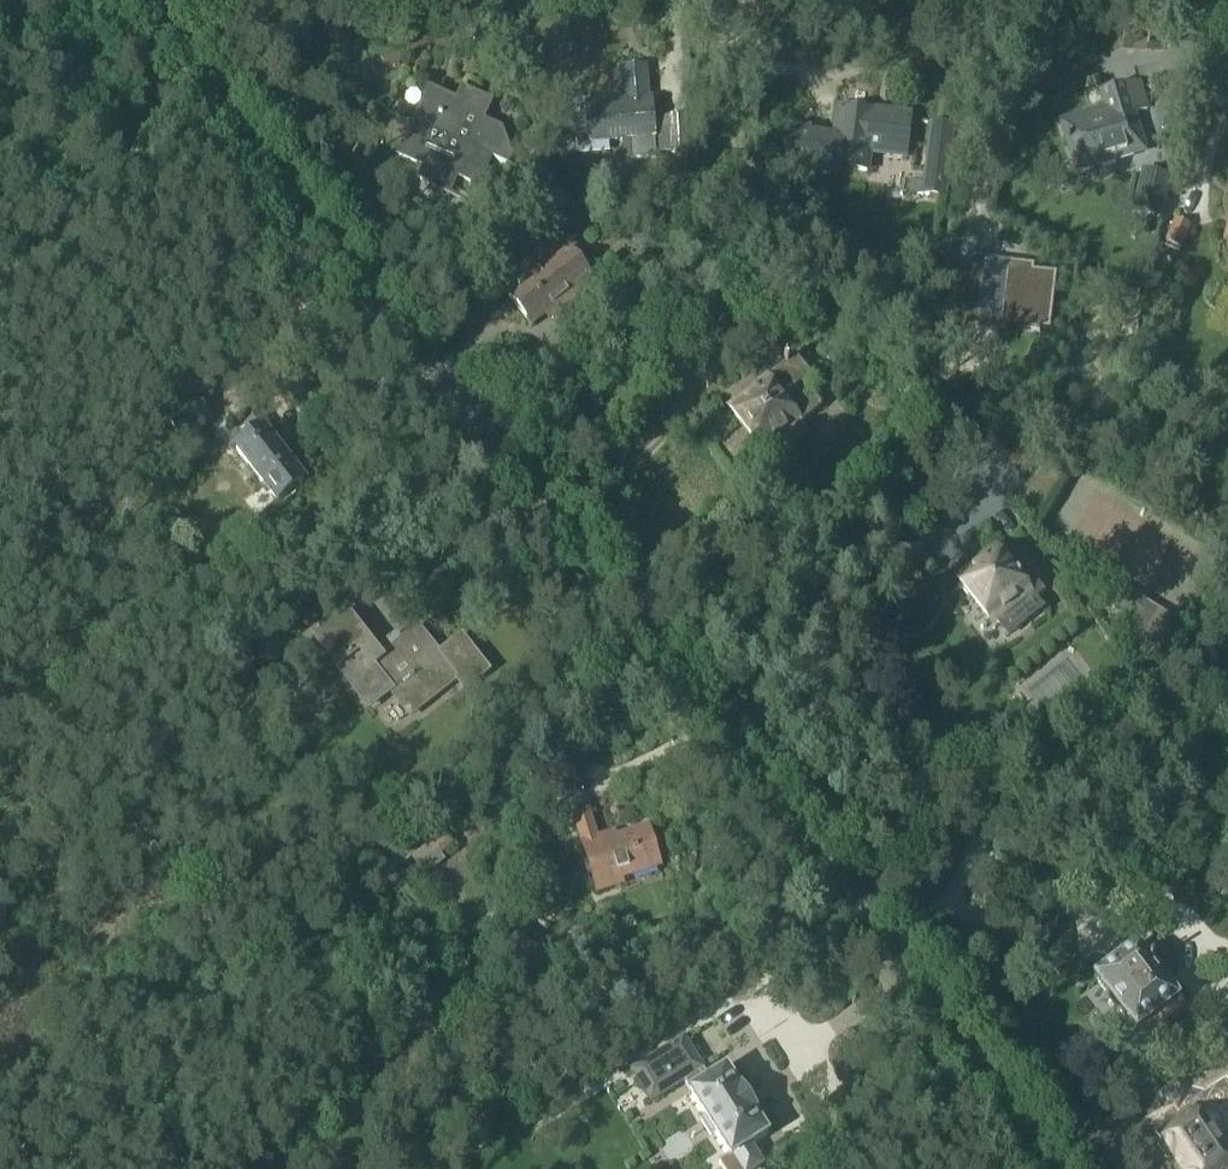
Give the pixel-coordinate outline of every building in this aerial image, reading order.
[(649,99),(646,68),(623,70),(626,103),(587,105),(588,119),(575,120),(576,143),(630,139),(632,160),(656,159),(655,154),(688,151),(687,116),(653,118),(652,104),(652,99),(649,99)] [(1066,145),(1073,169),(1073,173),(1144,152),(1132,111),(1144,109),(1137,85),(1100,95),(1105,113),(1060,126),(1064,140),(1063,141),(1065,146),(1066,145)] [(414,125),(477,154),(506,167),(510,157),(500,132),(481,124),(489,105),(461,93),(456,105),(429,93),(414,125)] [(909,142),(912,117),(839,109),(838,119),(834,118),(831,141),(808,138),(808,131),(787,128),(782,171),(803,173),(804,166),(866,174),(869,153),(907,158),(909,142)] [(955,127),(930,124),(922,183),(910,182),(909,195),(946,200),(955,127)] [(506,167),(477,154),(414,125),(400,158),(426,170),(421,182),(449,196),(456,181),(478,191),(492,161),(506,167)] [(1172,179),(1141,172),(1131,215),(1162,222),(1172,179)] [(377,209),(383,197),(366,189),(361,201),(377,209)] [(561,219),(574,206),(564,196),(551,208),(561,219)] [(1180,250),(1190,229),(1175,223),(1166,244),(1167,244),(1165,248),(1178,254),(1180,250)] [(605,274),(581,245),(571,253),(569,251),(541,273),(531,260),(512,275),(522,288),(509,297),(532,326),(548,313),(553,320),(596,286),(594,283),(605,274)] [(958,273),(953,315),(978,318),(979,312),(1000,315),(999,321),(1041,325),(1046,283),(1024,280),(1025,275),(976,269),(976,275),(958,273)] [(813,436),(806,428),(828,411),(813,394),(821,387),(799,361),(770,384),(773,387),(742,411),(741,420),(740,422),(746,429),(747,428),(755,429),(772,449),(766,454),(775,466),(813,436)] [(285,504),(295,497),(293,494),(304,485),(291,468),(296,464),(260,419),(247,429),(254,438),(236,452),(278,505),(282,501),(285,504)] [(1046,596),(1016,557),(1005,565),(1000,559),(966,584),(963,594),(970,602),(979,602),(994,622),(1029,596),(1035,605),(1046,596)] [(1180,624),(1111,583),(1101,600),(1132,618),(1120,638),(1135,646),(1140,636),(1165,651),(1180,624)] [(390,697),(409,721),(456,685),(464,695),(491,674),(462,637),(440,654),(418,627),(381,656),(346,611),(311,639),(367,714),(390,697)] [(597,839),(589,811),(574,816),(582,845),(596,892),(622,885),(621,880),(660,868),(648,829),(603,843),(602,838),(597,839)] [(431,847),(439,857),(452,846),(444,836),(431,846),(431,847)] [(431,847),(413,862),(426,878),(444,862),(439,857),(431,847)] [(544,957),(543,945),(526,948),(528,959),(544,957)] [(1146,957),(1137,946),(1094,978),(1109,997),(1109,1003),(1115,1011),(1122,1013),(1136,1032),(1138,1031),(1146,1041),(1187,1010),(1164,981),(1174,974),(1169,967),(1173,964),(1159,946),(1146,957)] [(683,1039),(630,1072),(650,1103),(684,1082),(702,1071),(703,1070),(683,1039)] [(684,1082),(690,1092),(689,1093),(705,1119),(701,1121),(711,1137),(715,1135),(729,1158),(719,1164),(722,1168),(760,1168),(763,1167),(751,1148),(767,1137),(754,1115),(755,1115),(741,1091),(739,1092),(726,1071),(726,1070),(710,1080),(709,1081),(702,1071),(684,1082)] [(1158,1140),(1160,1143),(1160,1146),(1159,1150),(1160,1151),(1163,1156),(1168,1157),(1170,1157),(1178,1168),(1227,1168),(1227,1163),(1223,1156),(1220,1152),(1220,1147),(1221,1145),(1215,1138),(1212,1137),(1209,1137),(1208,1135),(1226,1121),(1227,1120),(1227,1119),(1222,1110),(1227,1106),(1227,1077),(1226,1073),(1203,1089),(1205,1093),(1203,1094),(1201,1092),(1188,1102),(1189,1104),(1186,1107),(1189,1111),(1182,1115),(1167,1126),(1167,1127),(1170,1131),(1158,1140)]
